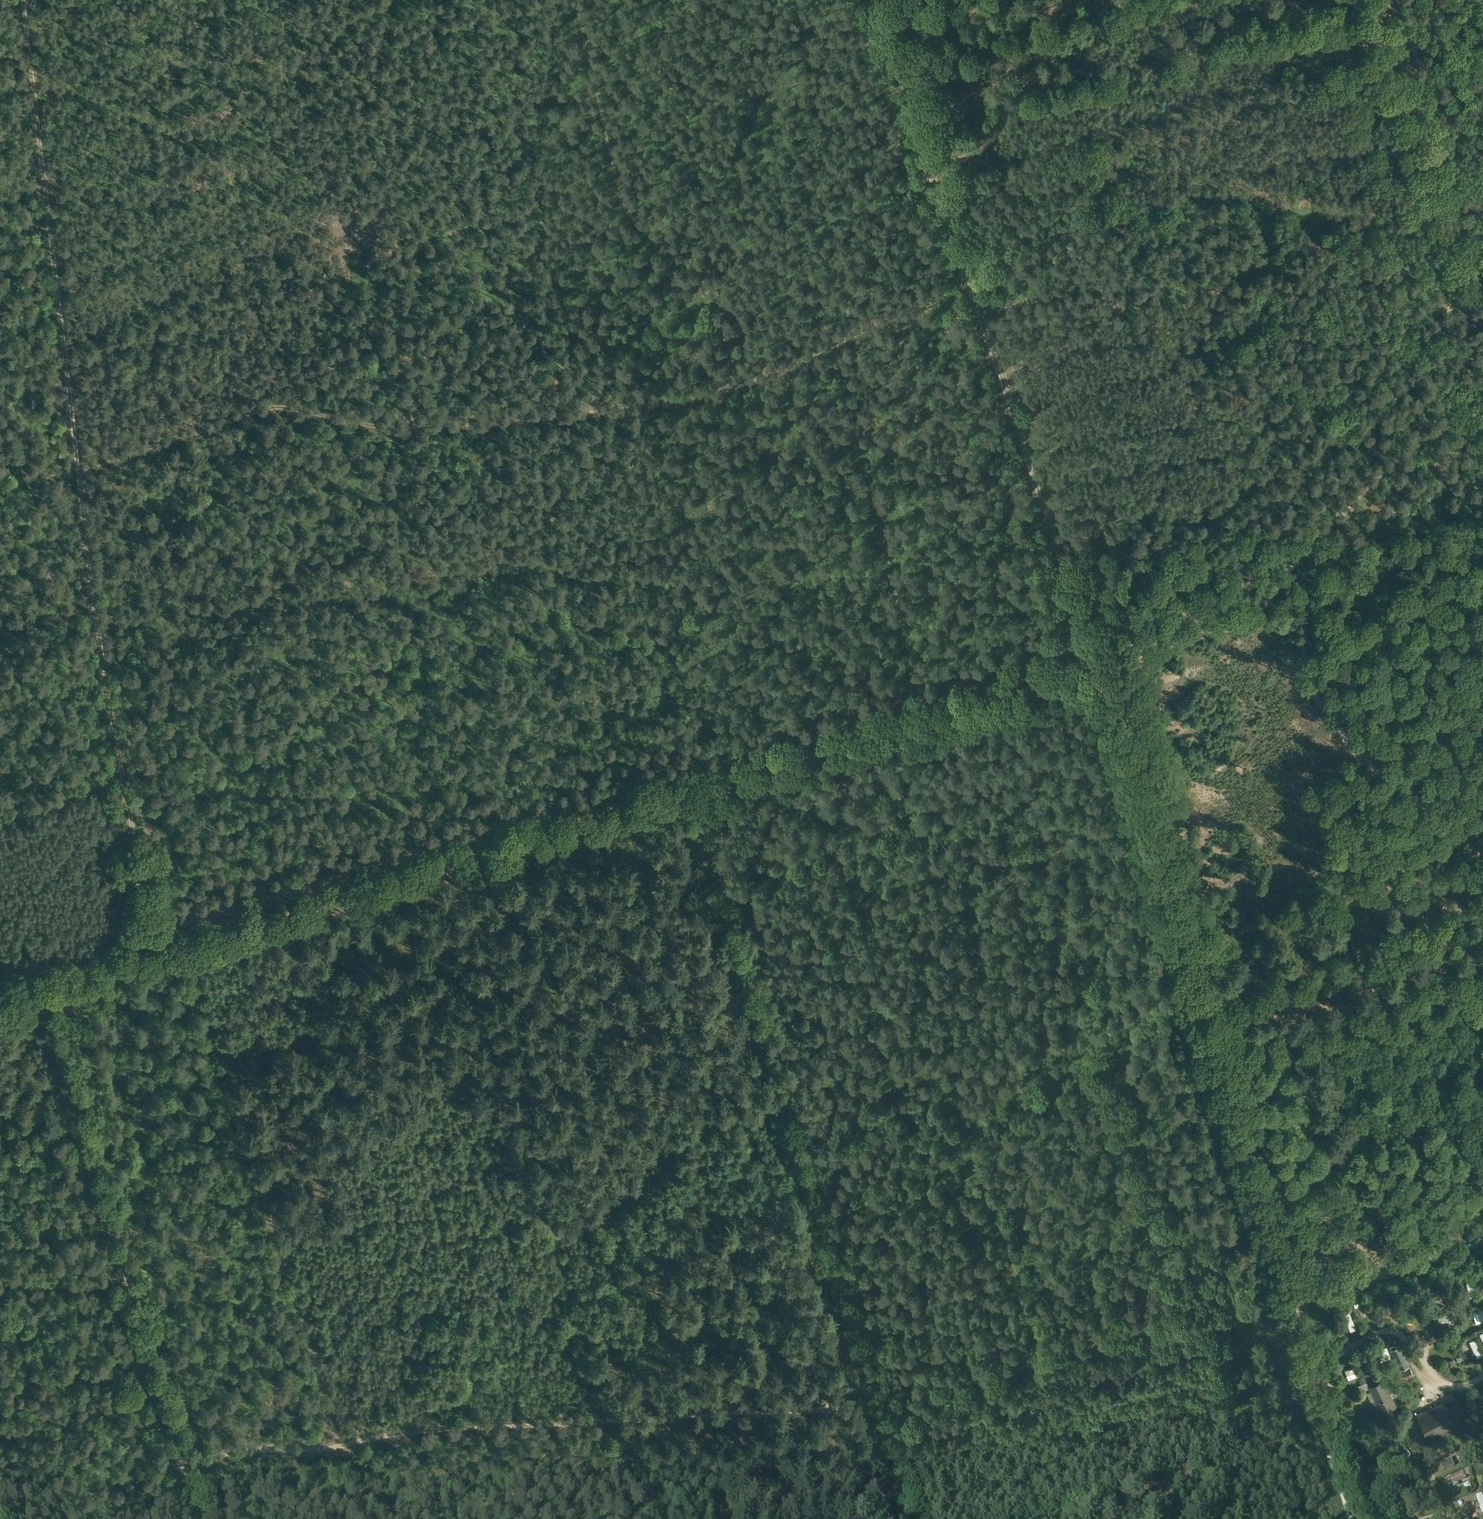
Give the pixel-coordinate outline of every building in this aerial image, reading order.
[(1473,1278),(1466,1280),(1470,1297),(1476,1296),(1473,1278)] [(1408,1289),(1410,1301),(1422,1298),(1420,1286),(1408,1289)] [(1434,1299),(1445,1298),(1444,1289),(1433,1290),(1434,1299)] [(1452,1290),(1446,1291),(1447,1293),(1447,1297),(1448,1307),(1454,1307),(1452,1290)] [(1381,1302),(1384,1313),(1395,1311),(1393,1300),(1381,1302)] [(1362,1317),(1368,1315),(1365,1306),(1359,1308),(1362,1317)] [(1350,1312),(1344,1314),(1348,1324),(1350,1330),(1350,1331),(1356,1329),(1350,1312)] [(1456,1313),(1438,1315),(1439,1322),(1449,1321),(1454,1320),(1457,1319),(1456,1313)] [(1476,1340),(1470,1342),(1474,1352),(1476,1355),(1477,1357),(1482,1355),(1476,1340)] [(1389,1354),(1386,1345),(1378,1348),(1382,1358),(1389,1354)] [(1390,1350),(1400,1371),(1397,1372),(1401,1380),(1414,1375),(1400,1345),(1390,1350)] [(1353,1362),(1343,1366),(1348,1377),(1358,1373),(1353,1362)] [(1386,1367),(1389,1373),(1397,1369),(1394,1363),(1386,1367)] [(1383,1380),(1369,1386),(1381,1411),(1395,1405),(1383,1380)] [(1453,1398),(1418,1416),(1431,1441),(1466,1424),(1453,1398)] [(1393,1428),(1376,1432),(1378,1438),(1395,1434),(1393,1428)] [(1407,1452),(1394,1461),(1398,1467),(1402,1464),(1408,1460),(1411,1458),(1407,1452)] [(1454,1465),(1451,1458),(1440,1463),(1443,1471),(1454,1465)] [(1462,1473),(1444,1482),(1447,1488),(1465,1480),(1462,1473)] [(1394,1505),(1393,1505),(1394,1513),(1417,1510),(1416,1502),(1402,1504),(1394,1505)]
